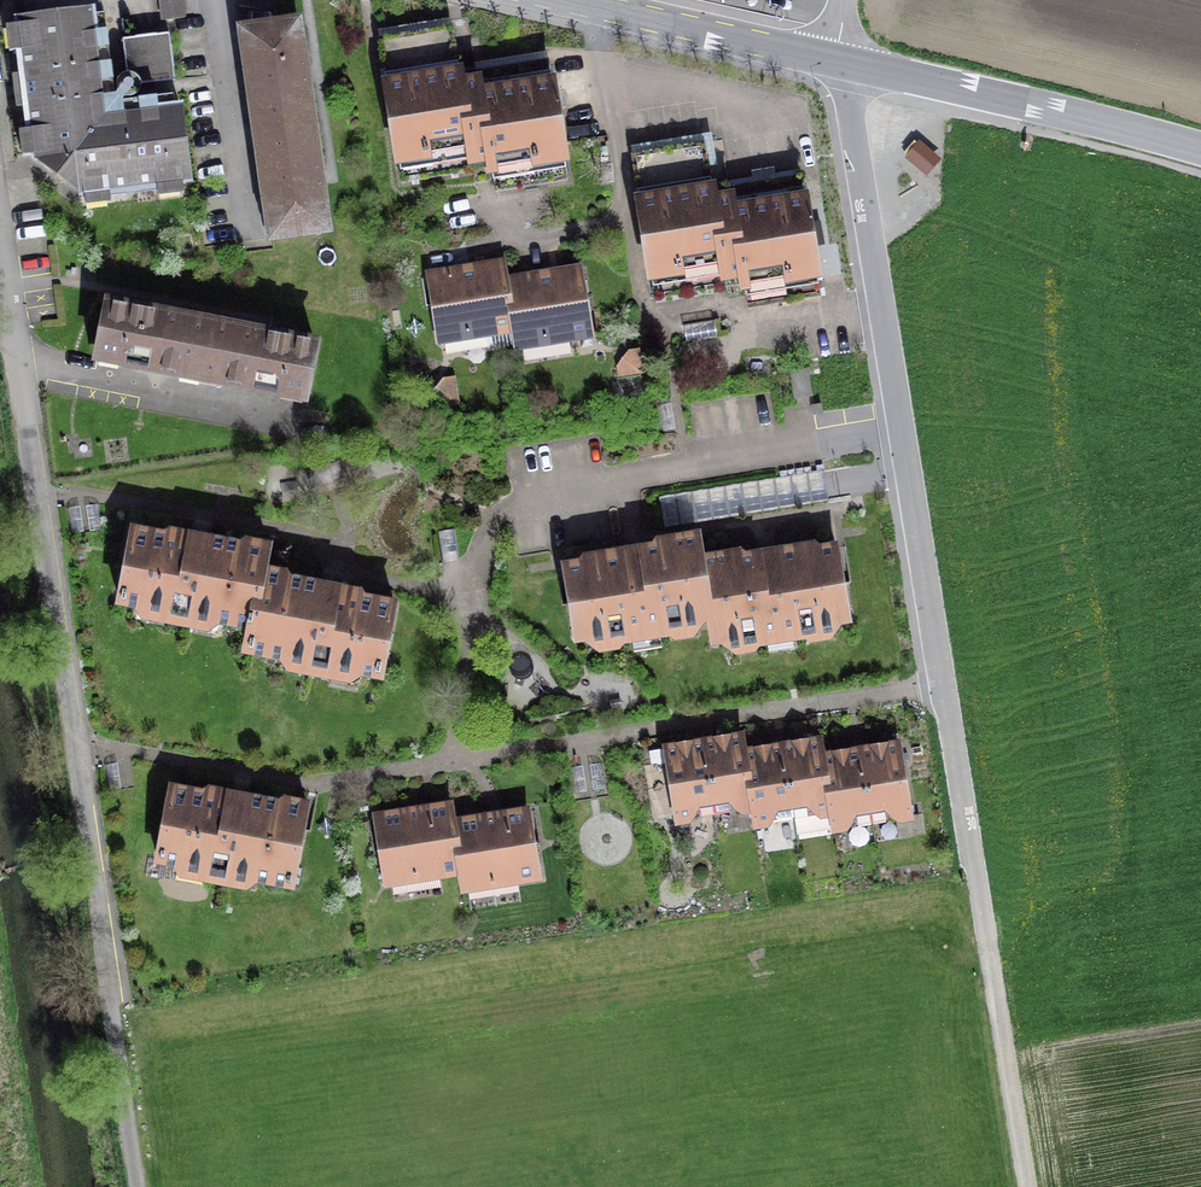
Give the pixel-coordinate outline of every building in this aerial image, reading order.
[(163,20),(184,17),(182,0),(161,0),(163,20)] [(189,181),(180,106),(105,115),(92,11),(17,20),(34,160),(39,159),(78,189),(79,194),(189,181)] [(242,30),(271,237),(327,229),(297,22),(242,30)] [(379,38),(402,182),(491,167),(476,78),(460,80),(451,26),(379,38)] [(137,76),(141,84),(175,80),(169,33),(122,38),(127,72),(137,76)] [(548,59),(475,71),(476,78),(491,167),(494,191),(567,180),(548,59)] [(632,154),(655,298),(744,284),(729,194),(713,196),(704,142),(632,154)] [(801,176),(728,187),(729,194),(744,284),(748,307),(820,296),(801,176)] [(428,277),(439,339),(513,327),(505,283),(503,265),(428,277)] [(590,333),(580,270),(505,283),(513,327),(516,345),(590,333)] [(108,303),(98,358),(304,398),(314,343),(108,303)] [(617,367),(618,375),(641,371),(637,349),(629,350),(617,367)] [(790,372),(794,398),(812,395),(807,369),(790,372)] [(432,395),(433,405),(457,401),(453,378),(443,379),(432,395)] [(252,626),(263,570),(264,570),(269,547),(244,542),(243,546),(209,540),(207,548),(191,545),(192,537),(168,532),(167,536),(132,530),(119,601),(167,610),(166,619),(190,624),(193,610),(215,614),(219,620),(251,626),(252,626)] [(668,624),(709,617),(710,617),(701,559),(702,559),(698,535),(656,542),(657,547),(639,550),(641,558),(624,561),(623,552),(584,559),(585,563),(564,567),(576,639),(621,631),(622,640),(669,632),(668,624)] [(701,559),(710,617),(709,617),(713,641),(756,634),(758,642),(805,634),(803,626),(848,619),(836,547),(816,550),(815,546),(776,552),(777,560),(761,563),(759,555),(742,557),(741,553),(702,559),(701,559)] [(273,572),(264,570),(263,570),(252,626),(251,626),(246,650),(282,657),(287,652),(309,656),(306,670),(330,675),(332,666),(381,676),(395,604),(359,598),(360,593),(336,588),(334,597),(318,594),(320,585),(285,579),(286,574),(273,572)] [(704,744),(715,813),(753,807),(745,754),(742,738),(704,744)] [(782,748),(794,817),(831,811),(823,758),(821,742),(782,748)] [(666,751),(677,819),(715,813),(704,744),(666,751)] [(910,815),(899,746),(861,752),(872,821),(910,815)] [(753,807),(755,823),(794,817),(782,748),(745,754),(753,807)] [(831,811),(834,827),(872,821),(861,752),(823,758),(831,811)] [(253,872),(257,878),(292,885),(307,805),(282,800),(282,804),(247,798),(246,806),(229,803),(231,795),(207,790),(206,795),(171,788),(157,859),(206,868),(204,877),(228,882),(231,868),(253,872)] [(375,819),(386,882),(460,870),(453,825),(450,807),(375,819)] [(538,875),(528,813),(453,825),(460,870),(462,888),(538,875)]
